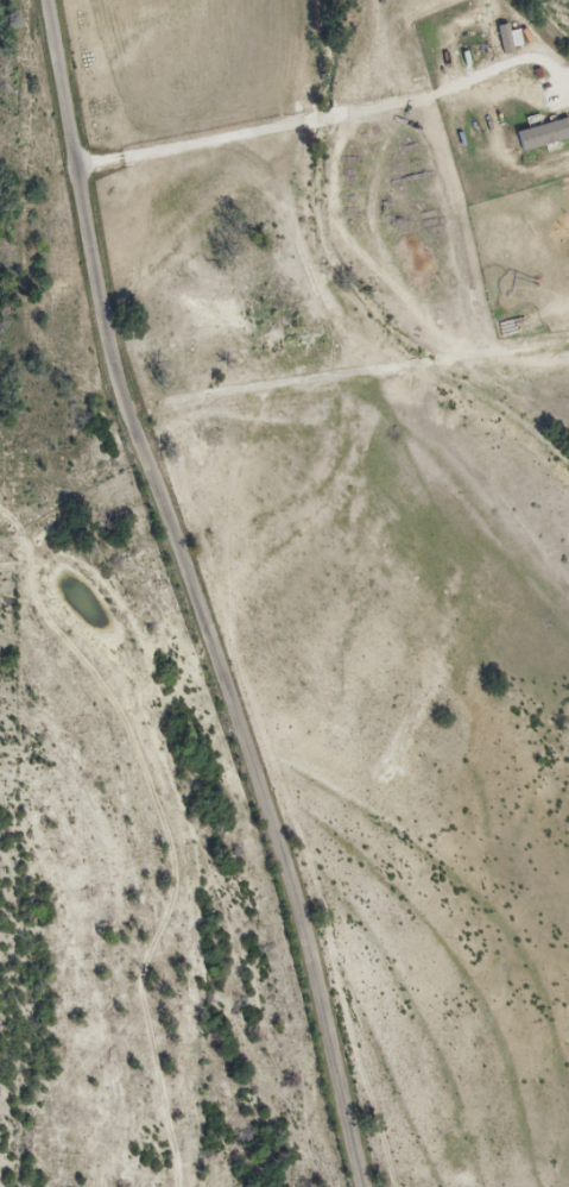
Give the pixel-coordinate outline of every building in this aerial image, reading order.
[(510,25),(465,34),(471,63),(515,54),(510,25)] [(521,152),(568,140),(568,120),(516,133),(521,152)]
